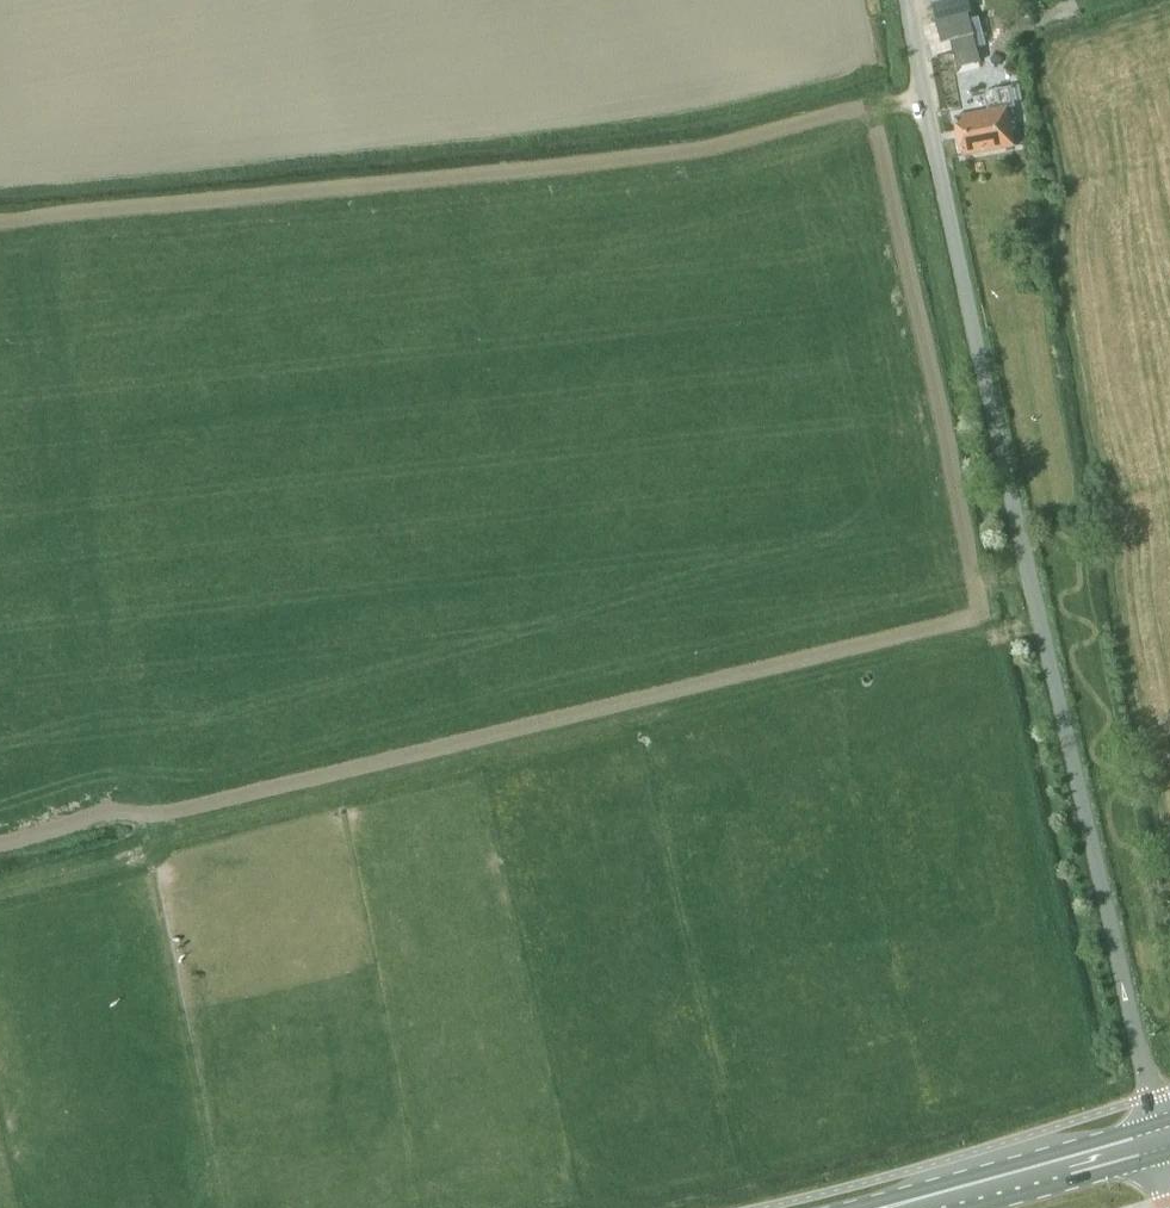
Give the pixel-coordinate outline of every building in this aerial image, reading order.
[(980,62),(965,0),(930,0),(941,43),(951,40),(957,67),(980,62)] [(962,155),(1014,146),(1007,106),(955,115),(962,155)]
